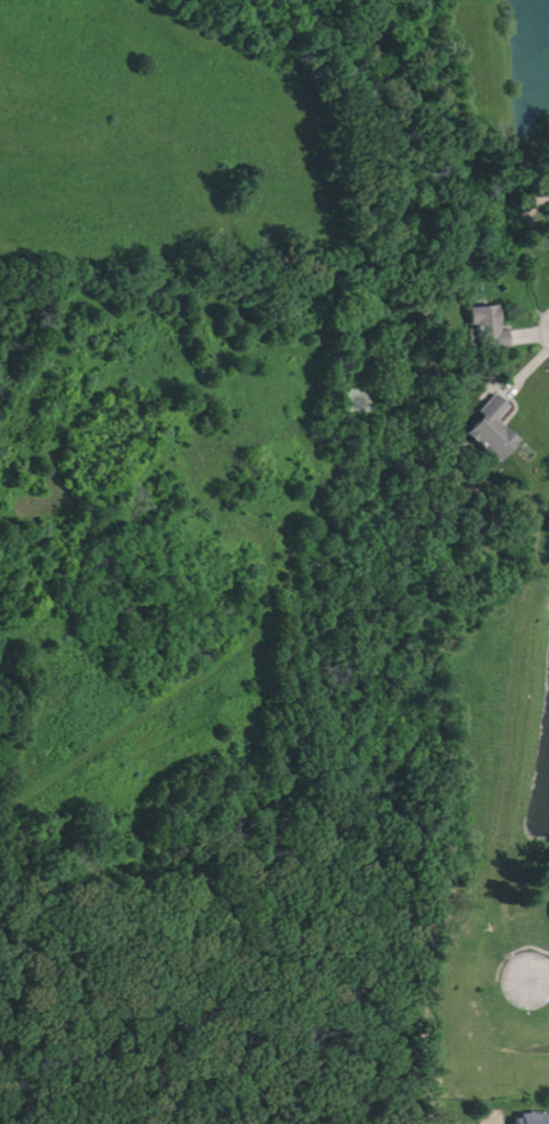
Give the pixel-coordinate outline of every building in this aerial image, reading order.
[(474,327),(481,326),(482,350),(507,348),(504,308),(473,310),(474,327)] [(499,422),(512,408),(498,395),(465,431),(503,465),(523,443),(499,422)] [(524,1106),(523,1123),(548,1123),(548,1106),(524,1106)]
